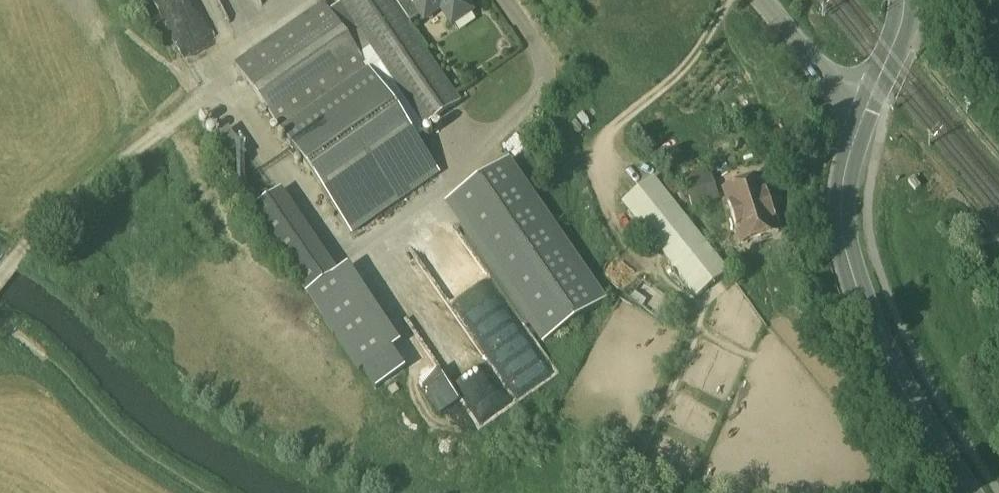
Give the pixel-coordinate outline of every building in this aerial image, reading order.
[(195,33),(182,0),(149,0),(167,44),(195,33)] [(256,0),(214,0),(230,31),(263,13),(256,0)] [(388,0),(359,0),(329,21),(360,65),(371,57),(426,136),(461,113),(410,38),(412,36),(411,33),(388,0)] [(411,33),(423,25),(425,28),(442,17),(453,33),(471,21),(458,3),(460,1),(459,0),(388,0),(411,33)] [(323,13),(236,73),(236,72),(235,73),(281,140),(369,79),(360,65),(329,21),(323,12),(322,13),(323,13)] [(369,79),(281,140),(351,242),(440,181),(369,79)] [(235,173),(251,162),(232,136),(217,147),(235,173)] [(603,314),(511,172),(452,210),(544,352),(603,314)] [(729,282),(654,188),(622,213),(697,307),(729,282)] [(761,190),(726,201),(743,254),(778,242),(761,190)] [(708,198),(688,204),(692,217),(712,211),(708,198)] [(311,263),(271,206),(251,219),(307,302),(337,281),(321,257),(311,263)]
